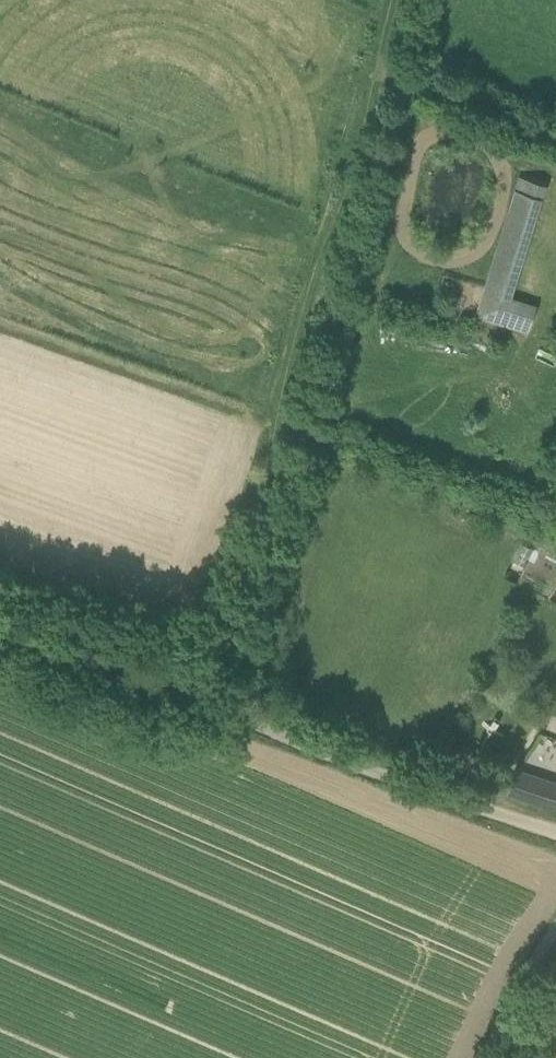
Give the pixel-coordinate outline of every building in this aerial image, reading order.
[(518,176),(514,189),(542,197),(546,184),(518,176)] [(514,296),(542,197),(514,189),(477,317),(528,333),(538,304),(514,296)] [(517,770),(509,793),(555,808),(555,783),(517,770)]
